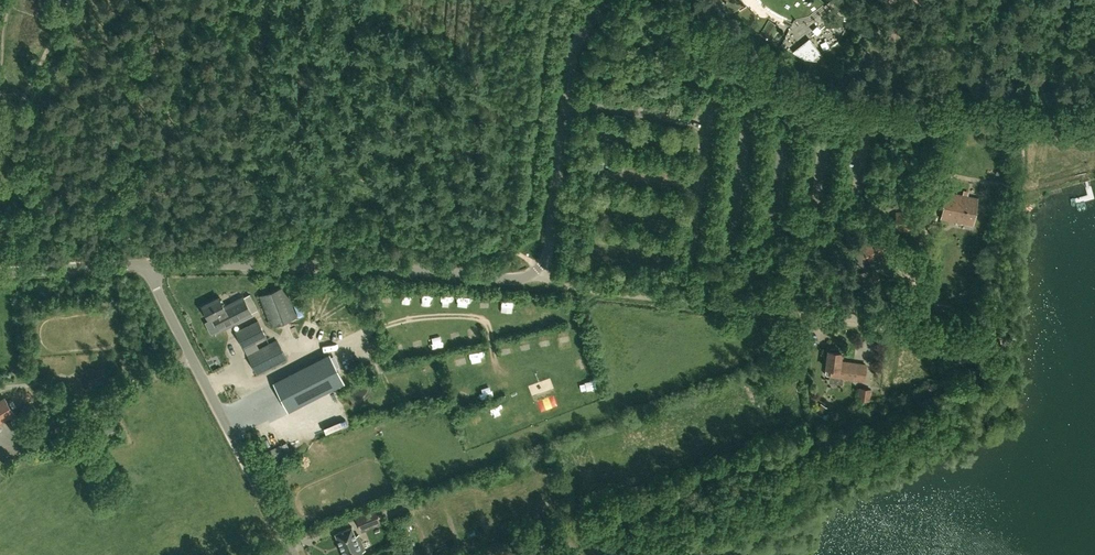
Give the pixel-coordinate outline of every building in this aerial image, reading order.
[(738,5),(735,0),(723,0),(730,11),(738,5)] [(763,34),(771,39),(777,28),(769,23),(763,34)] [(821,53),(810,39),(792,52),(803,58),(814,59),(821,53)] [(973,224),(978,198),(946,192),(941,218),(973,224)] [(947,247),(962,249),(963,236),(958,236),(958,232),(949,231),(947,247)] [(890,248),(886,237),(879,239),(882,250),(890,248)] [(296,317),(285,286),(260,295),(272,326),(296,317)] [(345,294),(344,301),(352,302),(353,295),(345,294)] [(224,307),(219,297),(202,305),(210,319),(214,317),(226,311),(224,307)] [(228,326),(232,324),(252,314),(243,297),(224,307),(226,311),(214,317),(219,326),(226,323),(228,326)] [(943,312),(944,304),(929,301),(928,310),(943,312)] [(266,336),(258,320),(236,331),(244,347),(266,336)] [(287,359),(277,340),(248,355),(257,373),(287,359)] [(844,377),(845,366),(840,365),(842,352),(840,351),(840,350),(839,348),(832,347),(830,349),(830,350),(829,350),(826,367),(827,367),(826,370),(828,372),(831,373),(830,375),(844,377)] [(339,374),(329,354),(280,379),(290,399),(339,374)] [(845,366),(844,377),(865,380),(867,365),(846,362),(845,366)] [(877,399),(878,389),(859,386),(858,398),(870,400),(871,398),(877,399)] [(0,400),(0,424),(16,414),(5,397),(0,400)] [(822,416),(826,410),(819,406),(816,412),(822,416)] [(567,450),(561,452),(565,460),(570,457),(567,450)] [(381,524),(375,510),(356,518),(360,529),(371,524),(372,527),(381,524)] [(541,516),(525,522),(528,528),(543,523),(541,516)] [(352,526),(335,533),(344,554),(359,554),(363,553),(362,551),(364,549),(358,535),(356,536),(352,526)]
